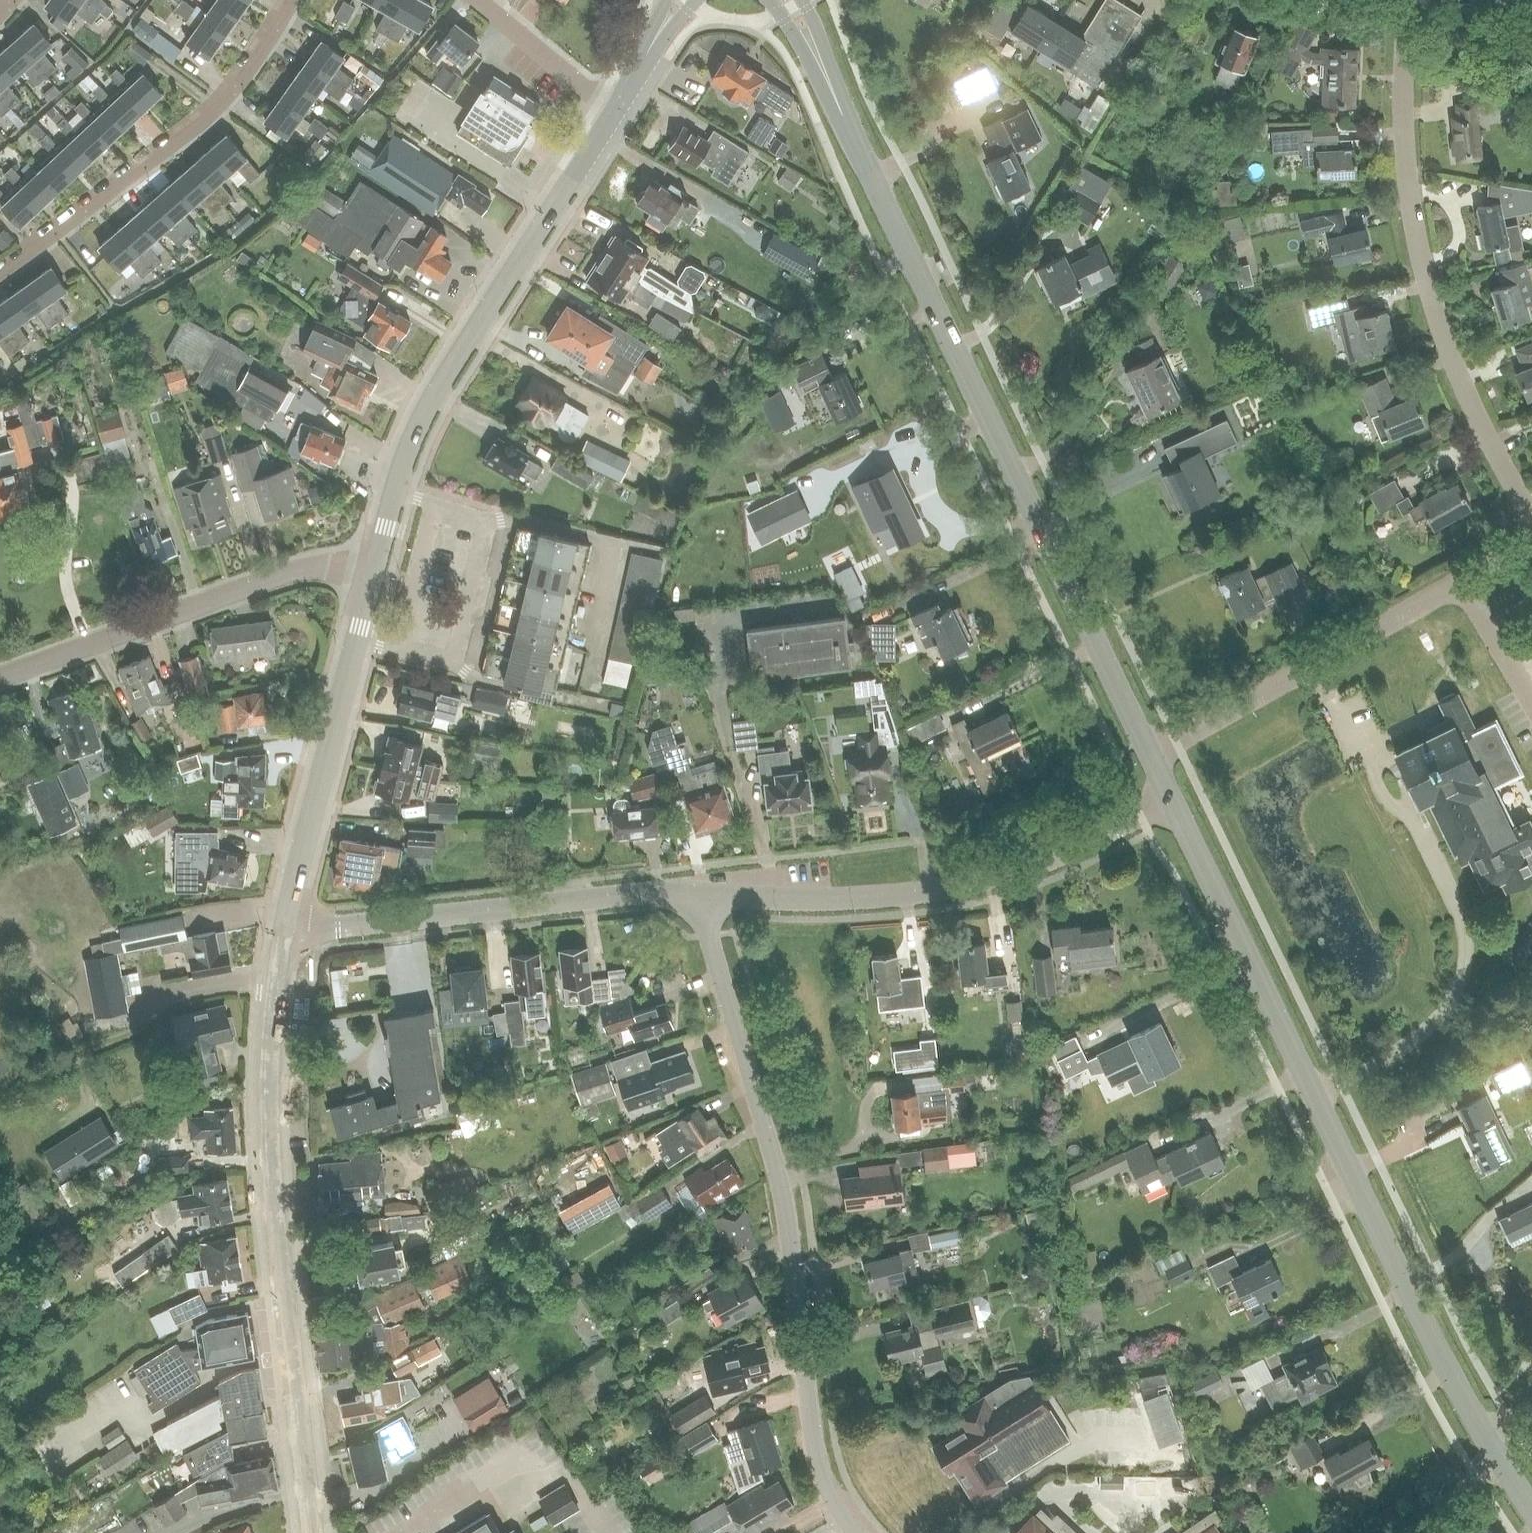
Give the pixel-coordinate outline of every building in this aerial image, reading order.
[(78,0),(48,0),(45,5),(67,21),(74,10),(91,23),(98,14),(78,0)] [(98,14),(107,1),(105,0),(78,0),(98,14)] [(177,3),(192,14),(195,9),(183,0),(180,0),(177,3)] [(214,2),(236,18),(249,0),(215,0),(214,2)] [(387,10),(376,28),(387,34),(407,0),(379,0),(376,4),(387,10)] [(421,0),(407,0),(387,34),(398,41),(408,23),(418,29),(432,6),(421,0)] [(1077,75),(1069,87),(1086,97),(1093,85),(1097,88),(1142,17),(1115,0),(1107,0),(1083,39),(1087,41),(1070,67),(1069,66),(1068,69),(1077,75)] [(335,16),(341,19),(350,4),(344,1),(335,16)] [(236,18),(214,2),(205,15),(203,13),(199,19),(198,21),(222,38),(236,18)] [(199,19),(192,14),(177,3),(174,9),(188,19),(186,22),(193,27),(192,29),(194,30),(186,41),(209,57),(222,38),(198,21),(199,19)] [(350,4),(341,19),(346,23),(355,7),(350,4)] [(1041,49),(1058,23),(1029,5),(1012,30),(1041,49)] [(132,30),(158,48),(163,42),(154,36),(158,31),(141,18),(132,30)] [(1323,86),(1325,86),(1324,103),(1354,105),(1356,50),(1332,50),(1320,49),(1320,52),(1313,52),(1308,49),(1318,33),(1295,19),(1269,64),(1292,76),(1301,59),(1310,63),(1324,64),(1323,86)] [(461,62),(478,43),(455,23),(445,33),(443,32),(425,53),(434,60),(445,48),(461,62)] [(1041,49),(1069,66),(1070,67),(1087,41),(1083,39),(1058,23),(1041,49)] [(31,24),(14,40),(45,75),(55,66),(42,51),(50,44),(31,24)] [(1243,74),(1258,37),(1230,26),(1216,63),(1221,65),(1215,80),(1233,88),(1240,72),(1243,74)] [(125,50),(143,65),(152,54),(133,39),(125,50)] [(14,76),(24,67),(38,82),(45,75),(14,40),(0,52),(0,60),(14,76)] [(320,42),(306,61),(345,89),(353,78),(336,65),(341,57),(320,42)] [(66,73),(73,79),(88,63),(72,47),(63,56),(73,66),(66,73)] [(727,55),(712,80),(725,87),(723,90),(724,91),(725,96),(732,101),(736,99),(738,100),(740,97),(750,103),(754,96),(765,103),(764,103),(782,114),(793,97),(765,78),(727,55)] [(14,76),(0,60),(0,96),(10,108),(20,99),(6,83),(14,76)] [(306,61),(292,81),(313,97),(321,85),(323,87),(339,98),(345,90),(345,89),(306,61)] [(376,89),(384,78),(364,64),(356,75),(376,89)] [(443,65),(432,82),(452,95),(462,78),(443,65)] [(110,74),(122,87),(143,110),(161,93),(139,70),(129,80),(117,67),(110,74)] [(406,68),(401,78),(411,84),(417,75),(406,68)] [(987,68),(971,75),(981,96),(997,89),(987,68)] [(83,79),(93,90),(99,84),(89,73),(83,79)] [(532,114),(534,115),(540,104),(511,85),(510,86),(494,76),(494,77),(493,76),(486,87),(487,87),(458,133),(457,134),(467,140),(467,139),(489,153),(489,154),(509,167),(530,135),(522,130),(532,114)] [(292,81),(278,101),(301,118),(301,117),(307,110),(305,108),(313,97),(292,81)] [(43,93),(49,100),(60,91),(54,84),(43,93)] [(143,110),(122,87),(111,97),(100,85),(93,91),(104,103),(126,126),(143,110)] [(2,115),(10,108),(0,96),(0,112),(2,115)] [(354,96),(349,104),(356,109),(361,102),(354,96)] [(104,103),(94,113),(82,100),(75,107),(87,119),(108,142),(126,126),(104,103)] [(1475,114),(1483,113),(1482,100),(1456,104),(1458,116),(1451,117),(1454,141),(1451,141),(1453,155),(1456,155),(1457,161),(1481,158),(1475,114)] [(278,101),(264,121),(285,136),(294,124),(296,125),(305,132),(307,128),(321,138),(325,134),(310,123),(301,117),(301,118),(278,101)] [(108,142),(87,119),(76,129),(54,106),(47,112),(69,136),(91,159),(108,142)] [(1007,116),(984,127),(998,157),(988,162),(998,183),(994,185),(1000,197),(1004,195),(1005,198),(1030,187),(1013,151),(1021,147),(1022,148),(1042,139),(1028,109),(1008,118),(1007,116)] [(1334,113),(1324,114),(1324,122),(1334,122),(1334,113)] [(759,116),(747,136),(762,145),(774,125),(759,116)] [(315,117),(310,123),(325,134),(326,132),(336,139),(341,132),(331,125),(329,127),(315,117)] [(51,152),(73,175),(91,159),(69,136),(58,146),(36,122),(29,128),(52,152),(51,152)] [(1304,165),(1317,164),(1318,179),(1355,177),(1355,173),(1356,173),(1356,161),(1354,161),(1354,148),(1337,149),(1337,140),(1337,127),(1313,128),(1271,131),(1272,154),(1303,152),(1304,165)] [(706,142),(683,128),(678,137),(676,136),(670,145),(672,146),(670,149),(696,165),(700,160),(714,169),(711,174),(728,185),(748,154),(714,131),(706,142)] [(227,173),(235,166),(249,182),(259,173),(225,135),(207,151),(227,173)] [(473,187),(475,184),(459,174),(457,177),(393,135),(369,172),(432,214),(444,196),(460,206),(463,202),(481,214),(491,199),(473,187)] [(788,146),(775,138),(767,151),(780,159),(788,146)] [(315,141),(300,159),(313,169),(327,151),(315,141)] [(207,151),(189,167),(223,205),(232,197),(218,181),(227,173),(207,151)] [(73,175),(51,152),(41,162),(44,165),(37,171),(34,168),(34,169),(55,192),(73,175)] [(1063,211),(1087,225),(1112,182),(1081,164),(1065,191),(1073,195),(1063,211)] [(6,173),(17,185),(16,185),(38,208),(55,192),(34,169),(24,178),(12,166),(6,173)] [(171,182),(191,205),(200,197),(214,213),(223,205),(189,167),(171,182)] [(778,180),(791,189),(799,177),(786,168),(778,180)] [(689,222),(698,209),(681,198),(684,193),(671,184),(668,189),(653,180),(637,204),(651,213),(647,220),(661,229),(672,212),(689,222)] [(343,260),(347,255),(348,255),(355,244),(368,252),(370,248),(382,256),(393,263),(399,267),(405,258),(439,280),(451,262),(442,256),(445,251),(440,248),(447,237),(380,194),(360,181),(346,202),(319,184),(308,201),(296,194),(284,213),(331,244),(327,250),(343,260)] [(1229,181),(1217,182),(1219,205),(1231,205),(1229,181)] [(171,182),(153,198),(187,237),(196,229),(182,213),(191,205),(171,182)] [(1477,207),(1483,233),(1479,234),(1482,250),(1508,244),(1511,260),(1529,257),(1527,248),(1523,249),(1518,224),(1504,227),(1501,214),(1531,208),(1531,190),(1490,184),(1493,203),(1477,207)] [(2,204),(2,205),(20,225),(38,208),(16,185),(6,195),(0,188),(0,203),(2,204)] [(135,214),(155,237),(164,229),(178,245),(187,237),(153,198),(135,214)] [(236,235),(254,219),(248,212),(230,228),(236,235)] [(1305,238),(1327,233),(1335,264),(1371,255),(1365,229),(1347,234),(1342,212),(1301,222),(1305,238)] [(135,214),(117,230),(151,269),(161,259),(147,244),(155,237),(135,214)] [(1239,216),(1223,220),(1228,242),(1245,238),(1239,216)] [(229,228),(218,236),(225,244),(235,236),(229,228)] [(151,269),(117,230),(99,246),(119,269),(129,260),(143,276),(151,269)] [(774,233),(763,254),(805,277),(816,257),(774,233)] [(615,236),(601,259),(657,293),(656,294),(694,312),(694,311),(691,292),(680,286),(675,287),(663,280),(661,274),(650,267),(648,268),(643,265),(649,256),(615,236)] [(1088,252),(1085,253),(1088,259),(1085,261),(1070,268),(1064,255),(1038,268),(1038,269),(1034,271),(1041,285),(1045,282),(1055,303),(1054,303),(1055,304),(1080,291),(1084,299),(1085,298),(1118,282),(1099,242),(1086,248),(1088,252)] [(191,251),(198,260),(204,254),(197,246),(191,251)] [(236,259),(249,268),(255,260),(242,251),(236,259)] [(1152,287),(1167,295),(1184,264),(1170,255),(1152,287)] [(382,256),(377,264),(388,271),(393,263),(382,256)] [(601,259),(588,282),(621,302),(630,288),(634,290),(630,296),(648,307),(656,294),(657,293),(601,259)] [(1531,278),(1531,265),(1526,267),(1525,264),(1499,272),(1503,285),(1492,288),(1498,311),(1494,312),(1499,327),(1531,317),(1531,280),(1531,278)] [(50,266),(30,280),(58,320),(68,313),(56,295),(65,289),(50,266)] [(354,288),(339,311),(368,329),(366,333),(389,348),(398,334),(401,336),(410,321),(374,299),(383,285),(353,267),(344,281),(354,288)] [(10,294),(26,317),(37,308),(50,326),(58,320),(30,280),(10,294)] [(26,317),(10,294),(0,302),(0,322),(18,348),(29,340),(17,323),(26,317)] [(1347,297),(1320,303),(1323,315),(1350,309),(1347,297)] [(757,305),(754,310),(756,315),(761,318),(766,316),(769,311),(767,306),(762,303),(757,305)] [(101,304),(95,308),(100,316),(106,311),(101,304)] [(614,337),(610,335),(610,334),(567,307),(558,322),(601,350),(604,345),(634,364),(646,345),(620,329),(614,337)] [(1350,317),(1337,321),(1339,333),(1342,332),(1349,361),(1368,357),(1367,352),(1372,350),(1395,345),(1386,309),(1364,315),(1364,314),(1350,317)] [(657,314),(649,327),(673,341),(681,329),(657,314)] [(249,367),(248,366),(254,355),(184,317),(165,352),(201,371),(196,381),(269,421),(276,409),(278,410),(290,388),(249,367)] [(377,375),(345,360),(355,339),(316,321),(303,351),(320,359),(313,374),(324,379),(321,385),(331,389),(329,394),(360,408),(368,390),(369,391),(377,375)] [(0,322),(0,338),(11,353),(18,348),(0,322)] [(616,392),(634,364),(604,345),(601,350),(558,322),(548,338),(591,365),(584,375),(616,392)] [(1146,414),(1179,399),(1159,355),(1158,356),(1150,339),(1134,346),(1142,363),(1126,370),(1146,414)] [(141,343),(132,345),(135,358),(145,356),(141,343)] [(1515,350),(1523,370),(1516,373),(1527,399),(1531,397),(1531,343),(1515,350)] [(836,420),(861,408),(844,372),(833,377),(821,352),(792,366),(804,391),(819,384),(836,420)] [(644,378),(654,363),(644,357),(634,372),(644,378)] [(654,363),(644,378),(652,384),(662,368),(654,363)] [(183,367),(165,372),(171,392),(189,387),(183,367)] [(140,382),(145,400),(168,393),(162,375),(140,382)] [(545,421),(550,423),(559,429),(559,433),(561,436),(564,438),(568,439),(572,440),(576,436),(588,415),(563,400),(566,396),(534,377),(517,404),(523,408),(520,412),(542,425),(545,421)] [(1360,388),(1371,415),(1381,441),(1389,437),(1425,423),(1415,397),(1395,404),(1385,378),(1360,388)] [(794,423),(779,392),(761,401),(776,432),(794,423)] [(102,442),(125,435),(118,412),(95,419),(102,442)] [(36,420),(42,440),(43,444),(64,439),(57,415),(36,420)] [(5,420),(16,464),(32,460),(28,444),(21,416),(19,416),(5,420)] [(1226,419),(1164,448),(1171,463),(1180,459),(1183,465),(1166,473),(1177,496),(1182,494),(1189,508),(1220,493),(1203,457),(1237,441),(1226,419)] [(333,465),(344,439),(302,421),(296,437),(306,441),(301,452),(333,465)] [(228,456),(218,422),(201,427),(211,461),(228,456)] [(535,480),(543,468),(527,459),(528,456),(497,438),(483,461),(515,479),(520,470),(535,480)] [(630,460),(587,439),(577,460),(620,480),(630,460)] [(289,467),(276,471),(274,465),(262,469),(255,446),(233,453),(244,489),(256,485),(266,517),(296,507),(288,482),(293,481),(289,467)] [(558,455),(550,468),(586,487),(593,475),(558,455)] [(13,511),(12,508),(29,503),(20,471),(16,472),(14,464),(13,462),(10,461),(3,463),(1,466),(1,468),(0,468),(0,515),(13,511)] [(897,461),(854,481),(875,526),(889,520),(900,542),(929,528),(897,461)] [(161,540),(153,518),(155,517),(152,510),(144,506),(143,502),(128,463),(106,471),(125,523),(130,521),(146,564),(176,553),(170,537),(161,540)] [(214,531),(215,537),(231,532),(226,516),(230,515),(224,497),(227,496),(220,473),(195,481),(210,529),(214,531)] [(752,476),(746,485),(755,491),(761,482),(752,476)] [(1403,514),(1409,510),(1414,520),(1425,514),(1433,528),(1469,507),(1456,484),(1445,490),(1444,488),(1419,502),(1420,504),(1414,508),(1407,495),(1404,497),(1394,479),(1369,493),(1379,512),(1396,503),(1403,514)] [(197,542),(215,537),(214,531),(210,529),(195,481),(173,488),(186,528),(192,526),(197,542)] [(323,484),(307,489),(312,504),(328,499),(323,484)] [(798,488),(748,512),(761,539),(811,514),(798,488)] [(552,705),(590,547),(518,529),(482,677),(523,687),(520,698),(552,705)] [(628,564),(660,571),(663,559),(631,552),(628,564)] [(830,570),(845,599),(865,589),(851,560),(830,570)] [(1280,608),(1293,602),(1307,596),(1292,562),(1264,575),(1267,581),(1256,586),(1246,565),(1218,578),(1236,617),(1264,604),(1263,601),(1274,596),(1280,608)] [(660,571),(628,564),(626,576),(658,583),(660,571)] [(658,583),(626,576),(623,587),(655,594),(658,583)] [(655,594),(623,587),(621,599),(653,606),(655,594)] [(650,618),(653,606),(621,599),(618,611),(650,618)] [(943,655),(968,643),(950,607),(943,611),(938,602),(912,615),(926,644),(934,641),(935,644),(937,643),(943,655)] [(676,621),(696,618),(694,607),(674,610),(676,621)] [(650,618),(618,611),(616,623),(648,630),(650,618)] [(752,680),(850,667),(844,618),(745,630),(752,680)] [(214,661),(275,653),(271,621),(210,628),(214,661)] [(648,630),(616,623),(613,634),(645,641),(648,630)] [(870,660),(895,660),(895,624),(870,624),(870,660)] [(611,646),(643,653),(645,641),(613,634),(611,646)] [(643,653),(611,646),(608,658),(640,665),(643,653)] [(184,677),(190,695),(208,690),(198,655),(179,661),(181,667),(184,677)] [(163,686),(160,678),(158,679),(149,656),(136,661),(155,709),(175,701),(169,684),(163,686)] [(126,685),(137,715),(155,709),(136,661),(119,668),(126,686),(126,685)] [(181,667),(175,669),(178,679),(184,677),(181,667)] [(653,668),(653,682),(663,682),(663,668),(653,668)] [(873,680),(861,682),(863,697),(882,694),(881,687),(874,688),(873,680)] [(453,719),(459,696),(433,689),(431,690),(404,683),(397,710),(430,719),(432,713),(453,719)] [(232,688),(212,692),(213,700),(234,696),(232,688)] [(267,720),(267,717),(271,713),(269,703),(264,701),(262,691),(234,697),(235,703),(217,706),(222,732),(240,728),(239,726),(248,724),(250,734),(267,730),(265,721),(267,720)] [(493,691),(488,709),(504,713),(508,695),(493,691)] [(49,700),(64,747),(68,759),(100,748),(84,698),(78,700),(75,692),(49,700)] [(1395,754),(1420,804),(1429,799),(1461,864),(1471,860),(1485,889),(1502,881),(1507,891),(1531,879),(1531,874),(1522,854),(1531,849),(1531,830),(1527,821),(1516,827),(1496,786),(1522,773),(1495,719),(1474,730),(1456,695),(1455,696),(1454,692),(1440,699),(1442,702),(1440,702),(1448,719),(1428,729),(1431,736),(1395,754)] [(174,706),(181,726),(194,722),(188,702),(174,706)] [(861,751),(848,753),(851,781),(855,780),(858,800),(889,796),(886,776),(890,776),(886,745),(900,743),(887,703),(870,705),(874,731),(859,732),(861,751)] [(985,753),(1019,736),(1007,711),(969,729),(963,718),(951,725),(985,795),(1001,787),(985,753)] [(152,736),(141,717),(131,723),(142,742),(152,736)] [(736,751),(757,749),(761,783),(765,782),(769,813),(811,808),(807,770),(790,772),(788,751),(774,753),(774,747),(758,749),(755,719),(733,721),(736,751)] [(907,728),(906,729),(913,743),(929,735),(922,721),(907,728)] [(676,765),(680,779),(686,797),(685,797),(696,830),(733,818),(722,785),(716,768),(693,775),(688,761),(692,760),(685,741),(677,744),(671,724),(653,730),(648,750),(652,764),(666,760),(668,768),(676,765)] [(390,736),(382,767),(439,781),(443,764),(419,758),(422,744),(390,736)] [(474,745),(473,758),(498,761),(499,748),(474,745)] [(197,754),(176,760),(180,773),(201,767),(197,754)] [(223,800),(223,814),(223,816),(239,816),(239,806),(264,806),(265,754),(236,757),(236,760),(216,760),(215,780),(224,779),(223,800)] [(57,771),(69,798),(90,789),(78,762),(75,763),(57,771)] [(439,781),(382,767),(375,793),(407,802),(410,793),(434,800),(439,781)] [(53,768),(27,781),(52,833),(78,820),(53,768)] [(634,800),(661,793),(656,774),(629,781),(634,800)] [(654,807),(630,810),(629,803),(629,801),(627,799),(624,798),(617,799),(614,802),(613,805),(614,812),(612,812),(615,837),(631,835),(631,838),(657,835),(654,807)] [(458,802),(429,801),(429,821),(457,822),(458,802)] [(154,836),(178,821),(167,804),(143,818),(154,836)] [(444,829),(409,827),(408,843),(444,845),(444,829)] [(216,842),(218,842),(218,832),(176,832),(176,839),(176,852),(179,852),(179,888),(199,888),(199,891),(206,891),(209,878),(210,878),(211,881),(217,882),(220,880),(241,884),(242,881),(244,880),(245,874),(244,871),(246,857),(228,853),(226,851),(220,850),(219,851),(218,851),(216,851),(216,842)] [(399,870),(402,849),(383,846),(342,840),(336,881),(377,887),(391,889),(394,869),(399,870)] [(117,952),(160,944),(162,953),(185,948),(188,961),(192,960),(195,977),(231,970),(224,933),(216,934),(216,932),(188,938),(184,916),(120,928),(122,938),(102,942),(105,955),(85,958),(97,1018),(128,1011),(125,995),(132,994),(128,974),(121,975),(117,952)] [(1055,959),(1070,957),(1072,971),(1115,967),(1111,929),(1080,932),(1080,927),(1052,929),(1055,959)] [(984,990),(1007,987),(1005,966),(987,968),(984,943),(958,947),(960,968),(957,968),(958,977),(961,977),(962,982),(983,980),(984,990)] [(608,978),(591,980),(587,948),(560,951),(563,986),(577,985),(579,1004),(611,999),(620,996),(618,990),(624,982),(623,971),(608,973),(608,978)] [(515,992),(519,991),(521,1010),(526,1009),(526,1014),(546,1012),(539,954),(511,957),(515,992)] [(877,994),(900,991),(902,1009),(926,1006),(922,974),(910,976),(911,981),(900,983),(897,954),(872,958),(877,994)] [(1051,956),(1038,958),(1043,993),(1055,991),(1051,956)] [(456,1005),(457,1008),(473,1006),(475,1018),(487,1017),(481,969),(452,972),(454,986),(438,988),(440,1007),(456,1005)] [(628,999),(623,1001),(599,1009),(607,1031),(630,1024),(635,1040),(673,1028),(665,1003),(633,1014),(628,999)] [(504,1002),(506,1013),(509,1033),(523,1031),(519,1000),(504,1002)] [(1011,1020),(1013,1038),(1025,1036),(1021,1000),(1006,1002),(1008,1020),(1011,1020)] [(224,1006),(175,1018),(182,1049),(191,1047),(197,1072),(219,1067),(213,1042),(231,1038),(231,1035),(235,1034),(231,1017),(227,1018),(224,1006)] [(407,1115),(410,1124),(426,1119),(421,1104),(441,1098),(430,1034),(437,1033),(432,1008),(383,1017),(386,1031),(384,1032),(387,1050),(389,1049),(395,1085),(396,1094),(380,1099),(380,1098),(368,1101),(367,1097),(350,1102),(350,1100),(347,1101),(348,1103),(331,1108),(339,1137),(375,1126),(407,1115)] [(497,1034),(509,1033),(506,1013),(495,1014),(497,1034)] [(1052,1047),(1064,1073),(1083,1064),(1085,1068),(1089,1066),(1092,1071),(1106,1069),(1113,1083),(1127,1076),(1134,1091),(1152,1083),(1148,1075),(1177,1061),(1160,1024),(1131,1038),(1132,1040),(1099,1055),(1088,1060),(1085,1055),(1076,1036),(1052,1047)] [(938,1065),(935,1038),(918,1039),(920,1067),(938,1065)] [(676,1089),(675,1086),(693,1080),(684,1053),(653,1064),(652,1064),(650,1065),(651,1068),(617,1079),(627,1108),(663,1096),(661,1091),(664,1090),(665,1092),(676,1089)] [(1500,1094),(1528,1080),(1519,1061),(1490,1074),(1500,1094)] [(605,1062),(571,1073),(581,1105),(616,1094),(605,1062)] [(940,1079),(940,1075),(913,1078),(915,1094),(892,1096),(896,1127),(919,1124),(919,1123),(946,1120),(952,1119),(949,1091),(964,1089),(963,1077),(940,1079)] [(1481,1168),(1513,1153),(1485,1095),(1457,1109),(1469,1132),(1465,1134),(1481,1168)] [(209,1154),(236,1152),(232,1109),(205,1111),(205,1117),(190,1118),(191,1139),(207,1137),(209,1154)] [(702,1155),(727,1138),(714,1118),(706,1124),(696,1109),(678,1121),(677,1119),(656,1134),(661,1141),(658,1144),(662,1149),(658,1152),(668,1167),(696,1148),(702,1155)] [(45,1151),(63,1179),(118,1144),(101,1116),(45,1151)] [(1161,1172),(1166,1183),(1177,1178),(1180,1183),(1206,1171),(1209,1176),(1223,1170),(1221,1164),(1224,1162),(1210,1132),(1166,1154),(1166,1155),(1155,1160),(1147,1142),(1123,1153),(1085,1171),(1065,1181),(1071,1194),(1085,1188),(1130,1167),(1138,1183),(1161,1172)] [(613,1161),(627,1154),(620,1139),(606,1146),(613,1161)] [(1027,1140),(1028,1150),(1036,1149),(1036,1139),(1027,1140)] [(976,1163),(973,1142),(923,1148),(926,1169),(976,1163)] [(351,1161),(347,1162),(319,1164),(322,1200),(345,1198),(385,1194),(381,1153),(351,1155),(351,1161)] [(156,1158),(158,1175),(189,1173),(188,1155),(156,1158)] [(705,1210),(744,1184),(728,1159),(706,1173),(703,1168),(685,1179),(705,1210)] [(860,1168),(861,1177),(846,1178),(849,1209),(901,1203),(896,1164),(860,1168)] [(427,1185),(431,1206),(459,1201),(460,1204),(479,1197),(472,1176),(427,1185)] [(148,1177),(133,1185),(137,1194),(152,1186),(148,1177)] [(179,1197),(180,1199),(160,1202),(154,1210),(156,1220),(163,1226),(174,1224),(179,1217),(198,1214),(200,1223),(233,1217),(227,1180),(193,1186),(195,1194),(179,1197)] [(657,1183),(599,1218),(613,1240),(632,1228),(631,1226),(647,1216),(648,1219),(671,1205),(657,1183)] [(401,1201),(386,1203),(388,1216),(392,1215),(420,1211),(419,1204),(401,1201)] [(1498,1219),(1508,1240),(1509,1240),(1512,1246),(1531,1236),(1531,1232),(1531,1230),(1531,1229),(1531,1203),(1498,1219)] [(727,1255),(756,1246),(748,1222),(750,1222),(747,1212),(745,1213),(744,1210),(715,1219),(727,1255)] [(388,1216),(362,1220),(364,1231),(381,1228),(381,1230),(404,1226),(402,1215),(395,1216),(392,1216),(392,1215),(388,1216)] [(963,1241),(960,1228),(928,1235),(931,1248),(963,1241)] [(444,1244),(448,1253),(473,1242),(469,1233),(444,1244)] [(128,1268),(136,1279),(178,1249),(168,1235),(143,1252),(145,1255),(128,1268)] [(235,1280),(243,1278),(236,1237),(205,1243),(199,1244),(203,1270),(194,1272),(197,1286),(209,1283),(215,1282),(215,1283),(222,1282),(224,1290),(236,1287),(235,1280)] [(362,1282),(400,1274),(393,1241),(370,1246),(369,1239),(357,1242),(359,1249),(355,1250),(355,1252),(345,1254),(351,1282),(361,1280),(362,1282)] [(1181,1249),(1155,1261),(1160,1273),(1166,1271),(1172,1285),(1193,1275),(1181,1249)] [(920,1287),(914,1264),(911,1250),(898,1253),(899,1254),(865,1263),(871,1288),(905,1280),(907,1290),(920,1287)] [(1083,1277),(1098,1275),(1094,1250),(1079,1253),(1083,1277)] [(413,1280),(418,1292),(430,1287),(435,1299),(473,1283),(461,1255),(423,1271),(425,1275),(413,1280)] [(1270,1315),(1262,1298),(1284,1287),(1270,1259),(1242,1273),(1234,1255),(1208,1267),(1217,1286),(1233,1278),(1254,1322),(1270,1315)] [(687,1291),(712,1274),(705,1262),(688,1273),(686,1270),(677,1275),(687,1291)] [(724,1324),(763,1303),(748,1276),(709,1296),(711,1299),(703,1303),(708,1312),(715,1308),(724,1324)] [(375,1361),(374,1355),(385,1353),(385,1358),(392,1357),(410,1344),(404,1320),(425,1311),(411,1279),(373,1297),(376,1302),(360,1312),(361,1322),(316,1328),(321,1367),(375,1361)] [(43,1281),(27,1291),(40,1311),(56,1300),(43,1281)] [(199,1294),(169,1308),(176,1324),(207,1310),(199,1294)] [(972,1297),(978,1320),(986,1318),(990,1311),(988,1300),(980,1295),(972,1297)] [(657,1313),(665,1324),(684,1311),(677,1300),(657,1313)] [(944,1369),(937,1335),(974,1327),(968,1300),(930,1309),(934,1329),(917,1333),(916,1328),(884,1335),(886,1343),(884,1343),(886,1352),(888,1351),(890,1363),(921,1356),(925,1373),(944,1369)] [(140,1395),(147,1391),(153,1401),(148,1404),(153,1412),(200,1383),(192,1369),(255,1358),(247,1313),(207,1320),(195,1328),(199,1349),(182,1352),(177,1344),(134,1370),(137,1374),(130,1379),(140,1395)] [(738,1378),(770,1370),(764,1347),(755,1348),(754,1342),(731,1348),(730,1347),(711,1351),(721,1389),(739,1384),(738,1378)] [(425,1343),(419,1346),(391,1361),(398,1376),(418,1366),(416,1363),(425,1358),(431,1355),(425,1343)] [(1271,1406),(1283,1400),(1298,1393),(1301,1399),(1334,1382),(1328,1371),(1332,1369),(1321,1347),(1284,1365),(1287,1371),(1260,1384),(1271,1406)] [(982,1365),(989,1364),(986,1352),(979,1353),(982,1365)] [(1247,1383),(1272,1374),(1266,1356),(1240,1364),(1247,1383)] [(221,1394),(167,1422),(180,1447),(193,1440),(226,1423),(227,1422),(226,1415),(262,1409),(262,1407),(255,1368),(239,1371),(219,1382),(221,1394)] [(1191,1381),(1198,1396),(1221,1385),(1215,1371),(1191,1381)] [(1166,1373),(1140,1377),(1141,1388),(1158,1385),(1169,1382),(1166,1373)] [(1012,1475),(1069,1439),(1029,1376),(1010,1379),(952,1416),(961,1430),(933,1447),(949,1473),(956,1469),(975,1500),(1004,1482),(1000,1476),(1009,1470),(1012,1475)] [(395,1399),(400,1398),(397,1380),(379,1383),(379,1382),(362,1387),(364,1394),(357,1395),(358,1401),(342,1403),(346,1423),(368,1419),(385,1414),(384,1411),(390,1410),(389,1408),(396,1406),(395,1399)] [(1168,1383),(1155,1388),(1170,1427),(1183,1422),(1168,1383)] [(496,1388),(461,1410),(473,1431),(509,1409),(496,1388)] [(716,1412),(705,1394),(670,1415),(681,1433),(716,1412)] [(195,1445),(183,1451),(195,1475),(201,1471),(223,1460),(233,1455),(233,1450),(231,1442),(240,1440),(247,1439),(247,1438),(268,1435),(264,1413),(263,1413),(263,1410),(262,1409),(226,1415),(227,1422),(228,1429),(215,1435),(210,1438),(204,1441),(197,1444),(195,1445)] [(382,1460),(390,1458),(393,1462),(415,1450),(412,1439),(409,1428),(402,1416),(375,1431),(377,1439),(350,1445),(359,1483),(386,1476),(382,1460)] [(756,1485),(751,1473),(782,1464),(768,1420),(737,1429),(750,1468),(733,1474),(739,1494),(756,1485)] [(101,1437),(109,1448),(126,1437),(118,1426),(101,1437)] [(1312,1433),(1289,1446),(1301,1468),(1324,1455),(1312,1433)] [(127,1439),(98,1458),(109,1475),(138,1456),(127,1439)] [(1341,1483),(1352,1477),(1354,1476),(1361,1484),(1370,1479),(1367,1468),(1381,1461),(1369,1439),(1346,1452),(1344,1449),(1328,1459),(1341,1483)] [(223,1464),(197,1481),(197,1484),(198,1485),(199,1493),(203,1508),(264,1496),(263,1491),(278,1488),(272,1457),(227,1466),(223,1464)] [(1099,1474),(1099,1488),(1124,1488),(1124,1474),(1099,1474)] [(168,1499),(154,1507),(166,1526),(187,1512),(182,1504),(199,1493),(198,1485),(197,1484),(197,1481),(168,1499)] [(728,1506),(725,1501),(702,1514),(695,1503),(682,1511),(695,1532),(708,1532),(734,1517),(744,1532),(753,1532),(780,1517),(778,1513),(793,1504),(779,1481),(764,1490),(762,1486),(728,1506)] [(554,1525),(580,1509),(564,1483),(538,1499),(554,1525)] [(117,1489),(88,1506),(95,1518),(124,1500),(117,1489)] [(1056,1515),(1052,1520),(1040,1509),(1033,1516),(1032,1516),(1016,1532),(1076,1532),(1056,1515)] [(1214,1525),(1221,1520),(1214,1509),(1180,1532),(1220,1532),(1214,1525)] [(489,1515),(458,1532),(500,1532),(489,1515)] [(248,1524),(227,1532),(252,1532),(248,1524)]
